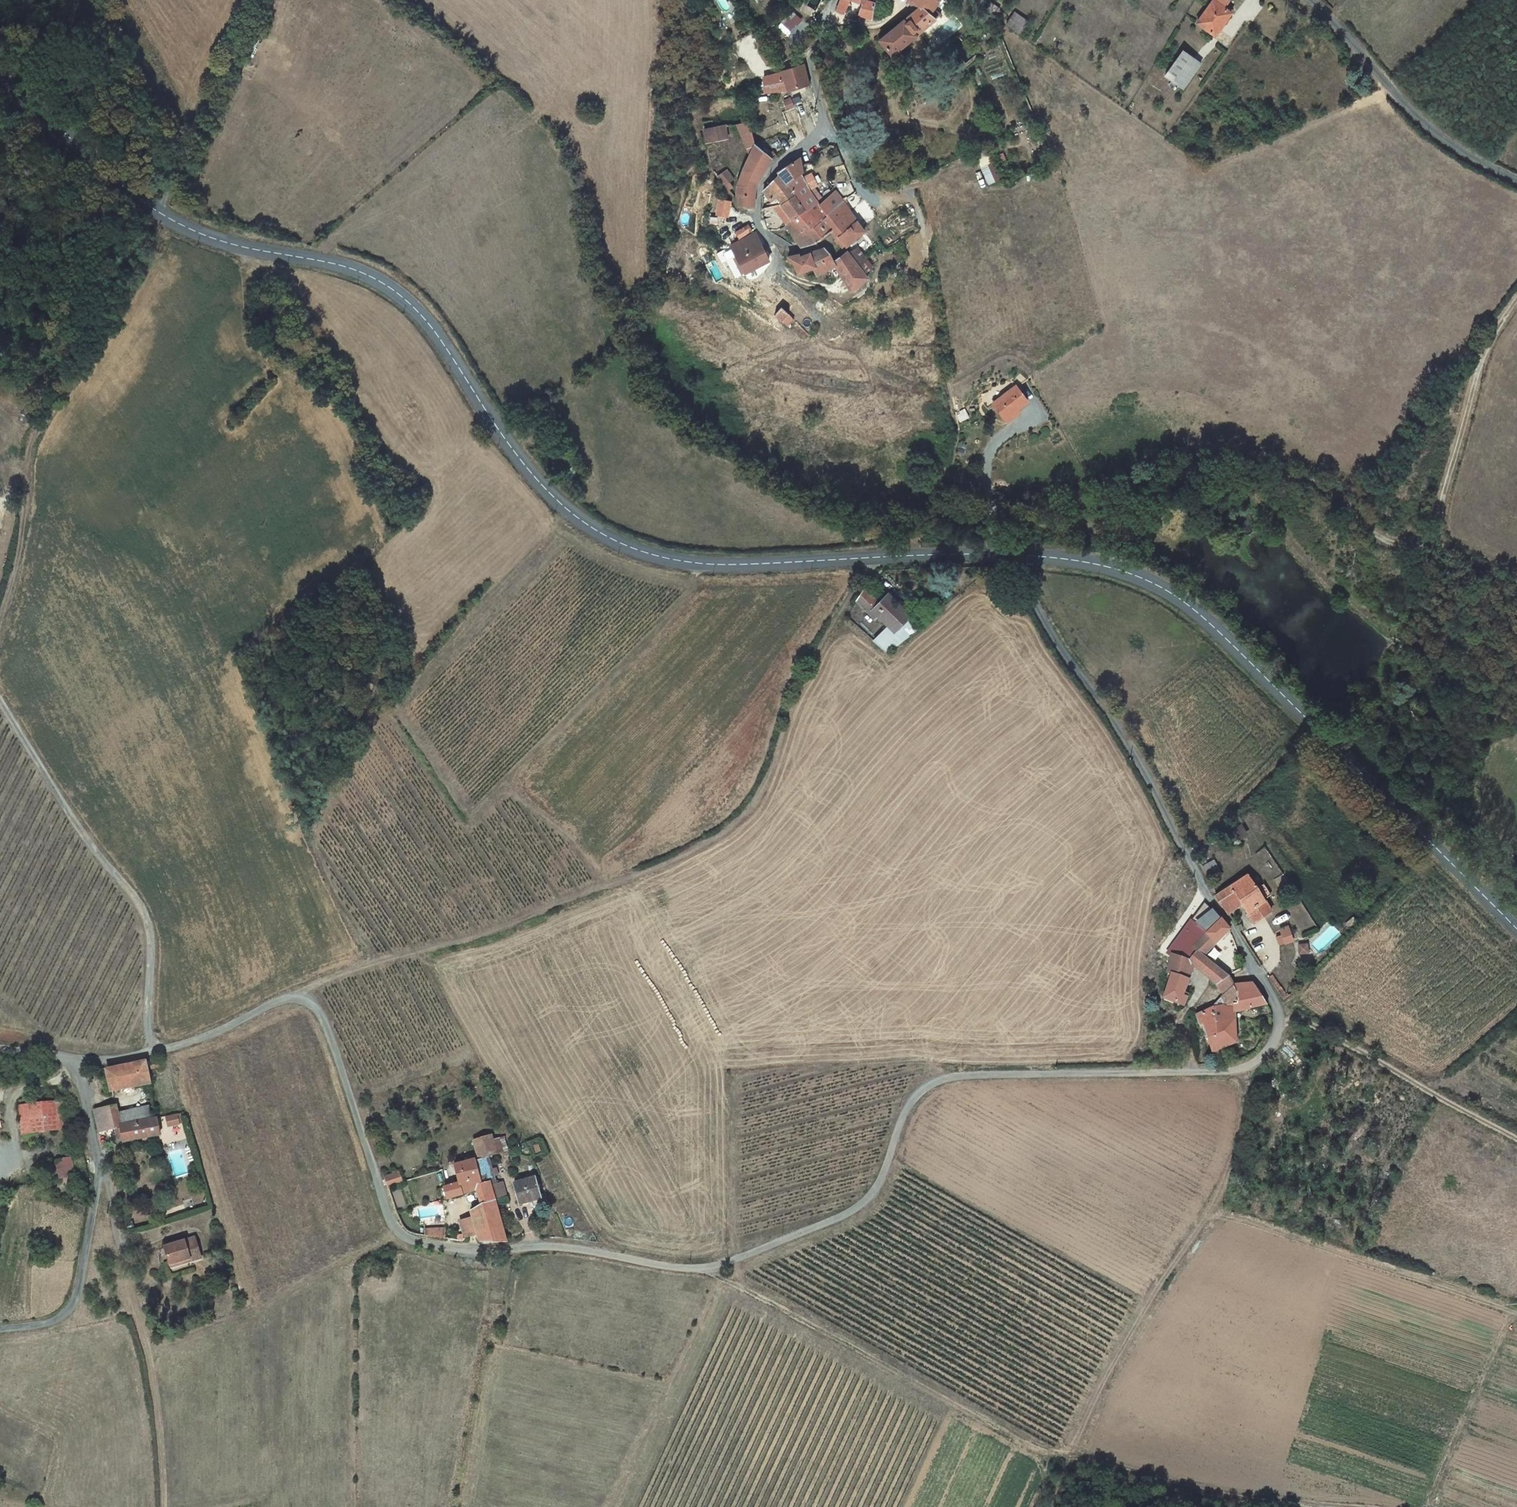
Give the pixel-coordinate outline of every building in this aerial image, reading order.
[(835,15),(843,19),(851,5),(859,9),(858,19),(870,22),(873,18),(875,11),(876,0),(867,0),(841,0),(835,15)] [(890,0),(876,0),(875,11),(889,13),(890,0)] [(907,2),(919,10),(882,44),(898,60),(923,37),(944,16),(934,7),(939,0),(907,0),(907,2)] [(1201,24),(1219,36),(1234,15),(1226,8),(1232,1),(1230,0),(1218,0),(1201,24)] [(983,11),(973,4),(969,10),(990,25),(995,21),(983,11)] [(793,8),(782,20),(792,30),(803,19),(793,8)] [(1007,29),(1022,40),(1031,25),(1016,15),(1007,29)] [(1179,45),(1160,72),(1184,88),(1202,62),(1179,45)] [(805,67),(787,73),(790,84),(793,93),(810,88),(805,67)] [(708,142),(731,138),(728,123),(706,127),(708,142)] [(748,163),(755,148),(750,124),(739,127),(748,163)] [(777,162),(755,148),(748,163),(742,176),(734,200),(741,207),(757,206),(757,194),(762,182),(777,162)] [(982,165),(989,184),(1001,179),(994,161),(982,165)] [(790,187),(803,177),(805,175),(804,168),(800,162),(781,176),(783,179),(790,187)] [(721,168),(714,172),(721,184),(730,194),(735,190),(731,186),(735,184),(726,171),(724,173),(721,168)] [(808,211),(821,201),(803,177),(790,187),(796,196),(808,211)] [(796,196),(790,187),(783,179),(767,194),(773,202),(779,198),(785,205),(796,196)] [(823,204),(831,214),(845,202),(837,192),(823,204)] [(801,215),(808,223),(813,219),(808,211),(796,196),(785,205),(790,212),(795,219),(801,215)] [(853,204),(849,199),(845,202),(831,214),(824,219),(833,232),(843,245),(848,247),(866,233),(848,207),(853,204)] [(831,214),(823,204),(821,201),(808,211),(813,219),(808,223),(814,230),(822,241),(833,232),(824,219),(831,214)] [(719,203),(717,217),(730,218),(732,207),(731,205),(719,203)] [(814,230),(808,223),(801,215),(795,219),(788,227),(798,240),(814,230)] [(753,231),(750,226),(725,238),(737,240),(753,231)] [(822,241),(814,230),(798,240),(801,246),(812,247),(822,241)] [(771,262),(756,234),(732,247),(739,260),(747,275),(771,262)] [(849,251),(869,280),(878,273),(858,245),(849,251)] [(800,255),(788,260),(793,267),(795,266),(800,275),(813,270),(818,277),(823,274),(830,282),(840,276),(851,291),(869,280),(849,251),(837,259),(830,250),(804,259),(800,255)] [(829,319),(839,312),(835,305),(824,314),(829,319)] [(790,327),(796,322),(786,309),(777,316),(783,324),(787,322),(790,327)] [(1004,420),(1027,404),(1016,390),(992,407),(1004,420)] [(862,611),(873,600),(863,591),(853,604),(862,611)] [(893,633),(909,617),(888,596),(878,606),(873,600),(862,611),(872,622),(875,618),(890,630),(893,633)] [(890,630),(874,640),(890,651),(901,643),(893,633),(890,630)] [(1250,878),(1218,897),(1229,915),(1244,908),(1254,924),(1272,914),(1250,878)] [(1204,925),(1215,911),(1207,900),(1193,917),(1204,925)] [(1211,953),(1231,930),(1227,923),(1215,911),(1204,925),(1202,928),(1206,931),(1194,943),(1195,947),(1191,952),(1193,955),(1189,960),(1171,954),(1169,969),(1171,971),(1169,977),(1173,979),(1167,997),(1173,1001),(1173,1005),(1176,1006),(1179,1004),(1184,1007),(1188,999),(1185,996),(1197,968),(1214,981),(1223,984),(1233,974),(1210,955),(1211,953)] [(1194,943),(1206,931),(1202,928),(1204,925),(1193,917),(1167,952),(1171,954),(1189,960),(1193,955),(1191,952),(1195,947),(1194,943)] [(1351,917),(1343,925),(1346,929),(1355,922),(1351,917)] [(1288,927),(1280,932),(1282,935),(1277,939),(1281,945),(1285,942),(1287,945),(1296,940),(1288,927)] [(1297,956),(1307,955),(1306,945),(1297,945),(1297,956)] [(1223,984),(1229,994),(1237,983),(1233,974),(1223,984)] [(1229,994),(1218,1004),(1199,1014),(1204,1029),(1208,1028),(1219,1055),(1237,1052),(1235,1048),(1242,1045),(1237,1011),(1266,1003),(1251,980),(1237,983),(1229,994)] [(144,1059),(106,1069),(113,1091),(150,1082),(146,1066),(158,1063),(157,1056),(145,1060),(144,1059)] [(19,1107),(22,1133),(62,1129),(60,1103),(19,1107)] [(114,1105),(94,1110),(100,1133),(107,1131),(119,1128),(119,1126),(157,1118),(154,1107),(117,1115),(114,1105)] [(180,1114),(167,1117),(169,1125),(183,1122),(180,1114)] [(161,1134),(157,1118),(119,1126),(119,1128),(107,1131),(110,1143),(124,1140),(125,1143),(161,1134)] [(498,1134),(474,1142),(480,1159),(492,1156),(504,1152),(498,1134)] [(69,1158),(73,1176),(87,1173),(82,1155),(69,1158)] [(480,1159),(476,1161),(483,1183),(490,1181),(491,1185),(496,1184),(493,1176),(498,1174),(496,1169),(492,1170),(489,1162),(494,1161),(492,1156),(480,1159)] [(59,1180),(73,1176),(69,1158),(55,1161),(59,1180)] [(478,1235),(480,1239),(484,1242),(507,1242),(491,1185),(490,1181),(483,1183),(476,1161),(475,1159),(455,1165),(459,1183),(447,1187),(450,1199),(480,1192),(484,1207),(471,1210),(474,1219),(478,1235)] [(396,1173),(384,1177),(387,1187),(399,1183),(396,1173)] [(514,1183),(520,1204),(541,1199),(535,1177),(514,1183)] [(462,1234),(465,1238),(478,1235),(474,1219),(461,1223),(462,1234)] [(426,1230),(425,1236),(449,1239),(449,1236),(444,1235),(444,1231),(426,1230)] [(164,1246),(171,1263),(190,1257),(191,1260),(202,1256),(195,1235),(164,1246)] [(190,1257),(171,1263),(172,1267),(191,1260),(190,1257)]
